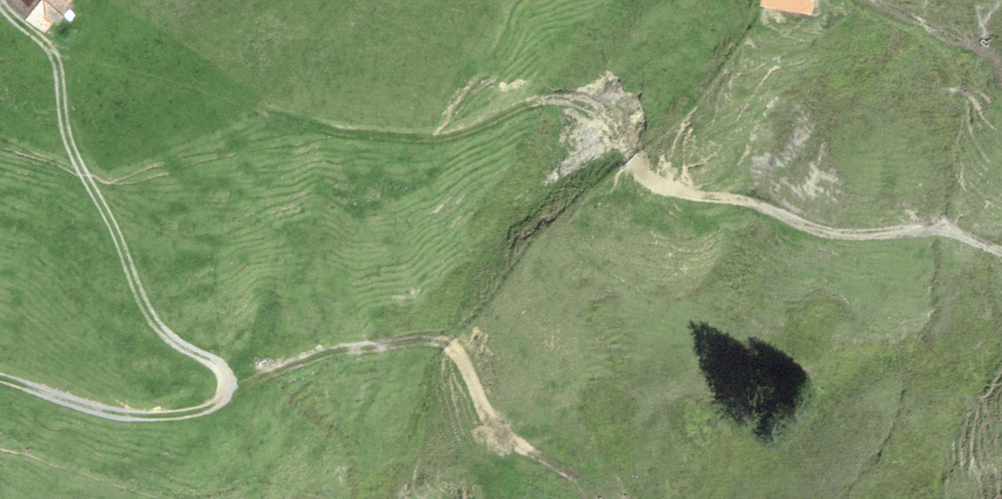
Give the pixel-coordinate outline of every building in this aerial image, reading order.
[(44,28),(66,0),(7,0),(44,28)] [(759,11),(809,17),(811,0),(760,0),(759,11)]
